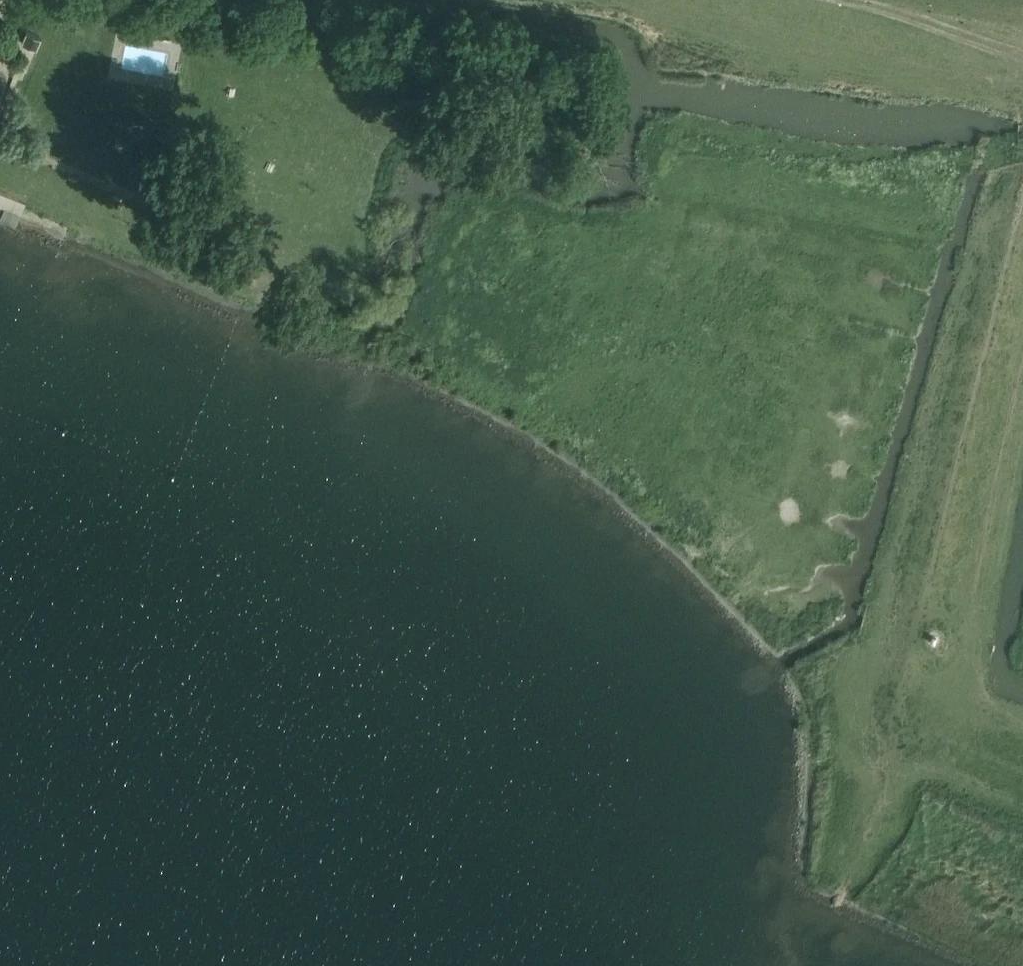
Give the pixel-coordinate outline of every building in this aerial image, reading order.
[(25,33),(21,44),(38,51),(43,40),(25,33)]
